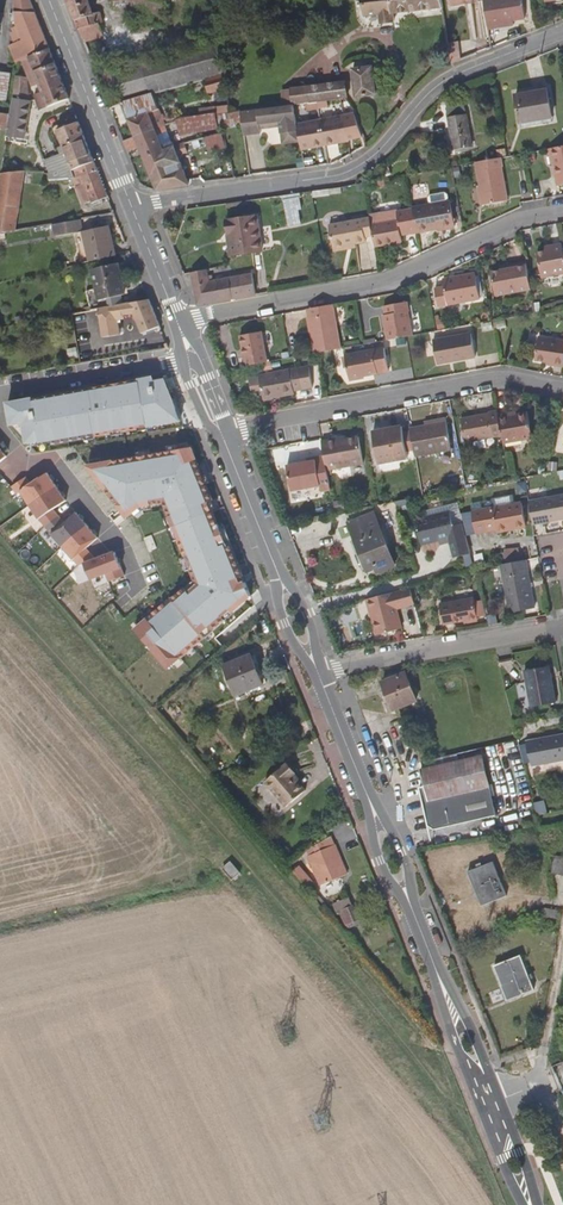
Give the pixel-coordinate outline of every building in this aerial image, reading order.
[(14,13),(15,26),(12,27),(13,31),(10,33),(14,43),(9,45),(15,63),(18,63),(21,61),(50,48),(31,0),(15,0),(14,13)] [(84,40),(104,35),(100,23),(103,22),(100,13),(94,14),(90,0),(68,0),(84,40)] [(111,1),(123,1),(122,20),(132,21),(132,19),(133,0),(111,0),(111,1)] [(441,0),(359,0),(360,7),(364,7),(365,17),(379,16),(380,24),(394,22),(395,14),(442,8),(441,0)] [(489,29),(514,25),(513,21),(525,19),(522,0),(484,0),(489,29)] [(122,102),(154,93),(206,78),(225,73),(219,40),(109,70),(122,102)] [(63,80),(50,48),(21,61),(24,70),(27,77),(16,76),(12,97),(32,100),(28,89),(29,80),(31,87),(39,84),(42,92),(34,95),(36,100),(40,110),(70,97),(63,80)] [(356,96),(376,94),(373,66),(352,68),(356,96)] [(9,100),(13,72),(0,70),(0,99),(9,100)] [(225,73),(206,78),(209,94),(227,88),(225,73)] [(293,104),(347,98),(348,96),(346,82),(291,88),(293,104)] [(283,106),(293,104),(291,88),(281,89),(283,106)] [(521,124),(553,119),(548,89),(516,94),(521,124)] [(154,93),(122,102),(135,136),(164,125),(158,109),(159,108),(154,93)] [(12,97),(9,114),(7,128),(6,135),(26,139),(32,100),(12,97)] [(284,142),(300,141),(297,124),(293,104),(283,106),(241,111),(243,122),(244,135),(261,133),(261,128),(260,124),(280,121),(281,125),(284,142)] [(455,150),(473,146),(465,104),(447,107),(455,150)] [(220,113),(217,114),(221,127),(243,122),(241,111),(231,112),(220,113)] [(9,114),(0,112),(0,127),(7,128),(9,114)] [(217,114),(177,120),(177,121),(180,131),(181,135),(219,129),(219,128),(221,127),(217,114)] [(344,114),(297,124),(300,141),(302,149),(349,140),(344,114)] [(89,145),(80,121),(57,131),(63,146),(66,154),(72,170),(95,161),(89,145)] [(124,141),(128,152),(140,148),(144,157),(170,147),(165,134),(170,132),(166,124),(164,125),(135,136),(124,141)] [(210,136),(206,138),(209,152),(227,147),(223,133),(210,136)] [(157,190),(191,185),(187,176),(179,156),(188,153),(185,144),(176,147),(175,145),(170,147),(144,157),(157,189),(157,190)] [(66,154),(63,146),(58,147),(61,156),(66,154)] [(551,148),(554,164),(558,186),(562,185),(562,146),(551,148)] [(49,178),(72,178),(74,178),(74,174),(72,170),(66,154),(61,156),(53,160),(57,169),(49,172),(49,178)] [(45,163),(49,172),(57,169),(53,160),(45,163)] [(101,176),(95,161),(72,170),(74,174),(79,173),(79,177),(74,178),(72,178),(83,206),(109,196),(101,176)] [(483,205),(509,200),(503,166),(477,171),(483,205)] [(228,180),(236,179),(233,167),(225,169),(228,180)] [(16,230),(25,171),(20,171),(0,173),(0,233),(16,230)] [(430,203),(449,200),(448,193),(446,192),(431,194),(429,197),(430,203)] [(413,206),(413,209),(418,233),(456,226),(451,200),(449,200),(430,203),(413,206)] [(278,223),(297,220),(295,206),(276,209),(278,223)] [(373,236),(375,246),(403,242),(402,236),(418,233),(413,209),(397,212),(397,210),(370,216),(370,218),(373,236)] [(232,240),(229,241),(231,256),(263,251),(257,214),(229,218),(231,233),(232,240)] [(85,229),(96,227),(94,217),(84,219),(85,229)] [(370,218),(362,219),(365,237),(373,236),(370,218)] [(82,219),(58,223),(61,235),(82,231),(88,261),(116,255),(110,225),(84,231),(82,219)] [(362,219),(330,225),(334,251),(348,249),(347,245),(356,244),(367,242),(365,237),(362,219)] [(61,235),(58,223),(52,224),(54,236),(61,235)] [(562,243),(549,245),(549,250),(544,250),(537,252),(542,278),(562,274),(562,246),(562,243)] [(531,290),(526,261),(505,265),(506,269),(501,269),(492,270),(496,296),(531,290)] [(99,300),(127,294),(119,263),(92,269),(99,300)] [(223,301),(256,294),(252,273),(209,280),(207,269),(191,272),(194,293),(209,303),(223,301)] [(441,306),(481,299),(476,272),(443,278),(445,287),(437,288),(441,306)] [(197,306),(209,303),(194,293),(197,306)] [(158,321),(150,299),(99,308),(100,320),(92,321),(95,335),(113,332),(110,317),(134,314),(141,333),(160,326),(158,321)] [(387,340),(407,336),(413,335),(409,311),(409,310),(408,301),(383,305),(385,315),(382,315),(387,340)] [(333,304),(307,309),(315,353),(321,352),(341,348),(333,304)] [(244,356),(266,353),(263,331),(240,335),(244,356)] [(438,364),(476,357),(471,332),(433,339),(438,364)] [(539,336),(536,360),(547,362),(547,365),(562,367),(562,339),(539,336)] [(350,378),(389,372),(384,348),(346,355),(350,378)] [(142,359),(165,356),(164,349),(141,351),(142,359)] [(294,391),(313,387),(309,365),(260,374),(261,385),(264,399),(295,394),(294,391)] [(261,385),(260,374),(249,376),(251,387),(261,385)] [(162,376),(8,403),(12,426),(27,443),(39,441),(40,445),(181,421),(162,376)] [(170,390),(176,388),(172,378),(166,380),(170,390)] [(502,436),(498,414),(497,411),(461,417),(465,442),(502,436)] [(502,436),(503,443),(534,438),(529,413),(515,415),(506,417),(505,413),(498,414),(502,436)] [(410,428),(410,432),(414,449),(415,457),(452,450),(446,418),(437,419),(437,423),(425,425),(410,428)] [(402,425),(390,427),(391,430),(373,434),(379,464),(408,459),(407,451),(404,433),(402,425)] [(414,449),(410,432),(404,433),(407,451),(414,449)] [(322,440),(324,455),(327,470),(364,464),(359,436),(348,438),(338,440),(338,437),(322,440)] [(167,669),(251,597),(245,583),(239,585),(237,579),(242,577),(221,524),(218,526),(208,502),(212,501),(191,449),(86,467),(140,508),(163,503),(169,518),(178,540),(185,558),(190,570),(194,581),(197,587),(189,594),(185,589),(171,600),(170,599),(134,630),(167,669)] [(327,470),(324,455),(316,456),(316,460),(307,461),(287,465),(292,491),(321,486),(321,492),(331,490),(327,470)] [(21,492),(30,505),(57,487),(48,473),(31,485),(26,477),(12,487),(17,494),(21,492)] [(30,505),(46,527),(59,517),(54,509),(67,501),(57,487),(30,505)] [(533,525),(562,519),(562,494),(529,500),(533,525)] [(408,499),(396,501),(400,515),(401,517),(412,513),(408,499)] [(396,501),(384,504),(386,517),(400,515),(396,501)] [(514,526),(515,530),(526,527),(522,502),(484,508),(472,511),(476,534),(488,531),(496,530),(514,526)] [(454,557),(470,553),(463,523),(453,525),(449,510),(426,516),(425,512),(417,514),(418,518),(415,519),(422,545),(439,540),(440,544),(450,541),(454,557)] [(348,523),(368,571),(376,568),(378,573),(396,566),(375,512),(348,523)] [(46,527),(63,547),(88,525),(77,513),(65,523),(59,517),(46,527)] [(174,542),(178,540),(169,518),(165,519),(174,542)] [(84,564),(96,559),(87,548),(98,538),(88,525),(63,547),(79,566),(84,564)] [(507,562),(522,560),(519,547),(505,549),(507,562)] [(109,582),(125,575),(115,551),(96,559),(84,564),(91,580),(106,574),(109,582)] [(186,572),(190,570),(185,558),(181,560),(186,572)] [(507,562),(501,563),(510,612),(536,607),(526,559),(522,560),(507,562)] [(239,585),(245,583),(242,577),(237,579),(239,585)] [(194,581),(185,589),(189,594),(197,587),(194,581)] [(409,587),(366,599),(376,635),(402,628),(397,609),(415,605),(409,587)] [(486,615),(483,600),(474,601),(474,597),(440,603),(444,625),(464,621),(478,618),(478,616),(486,615)] [(236,696),(263,685),(251,653),(223,664),(236,696)] [(524,670),(531,707),(557,702),(550,666),(524,670)] [(393,709),(417,700),(406,672),(382,682),(393,709)] [(527,740),(527,743),(531,762),(532,766),(562,760),(562,734),(527,740)] [(531,762),(527,743),(519,745),(524,764),(531,762)] [(434,827),(497,813),(483,754),(421,768),(424,784),(420,785),(428,823),(434,827)] [(291,762),(264,772),(277,804),(301,795),(293,775),(296,774),(291,762)] [(320,885),(348,874),(336,843),(334,844),(331,836),(313,846),(316,852),(308,855),(320,885)] [(556,856),(553,873),(562,875),(562,857),(556,856)] [(233,879),(240,873),(230,861),(223,868),(233,879)] [(506,895),(493,861),(468,871),(482,905),(506,895)] [(307,887),(313,882),(298,866),(292,871),(307,887)] [(314,898),(323,907),(326,904),(318,894),(314,898)] [(347,930),(360,924),(349,897),(332,904),(336,912),(339,911),(347,930)] [(559,918),(561,910),(545,908),(544,915),(559,918)] [(535,990),(521,955),(494,966),(508,1000),(535,990)]
